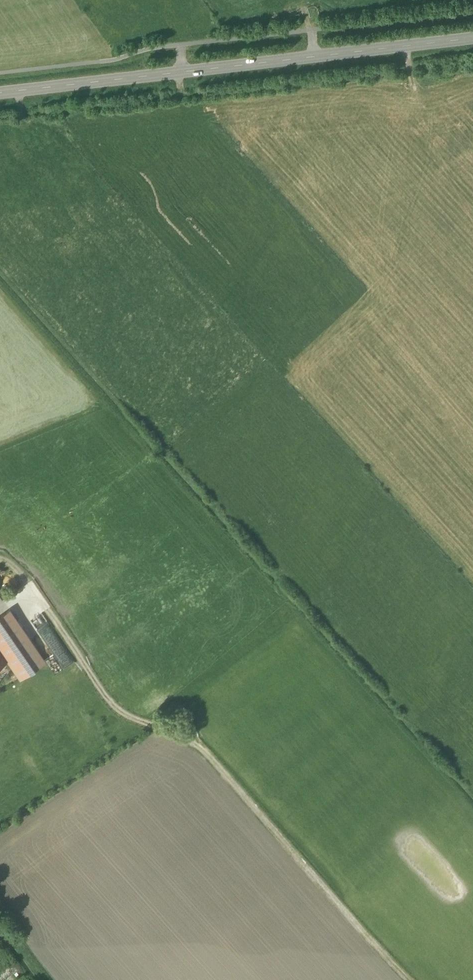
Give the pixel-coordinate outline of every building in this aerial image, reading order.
[(23,649),(12,632),(21,626),(8,608),(0,613),(0,665),(23,649)]
